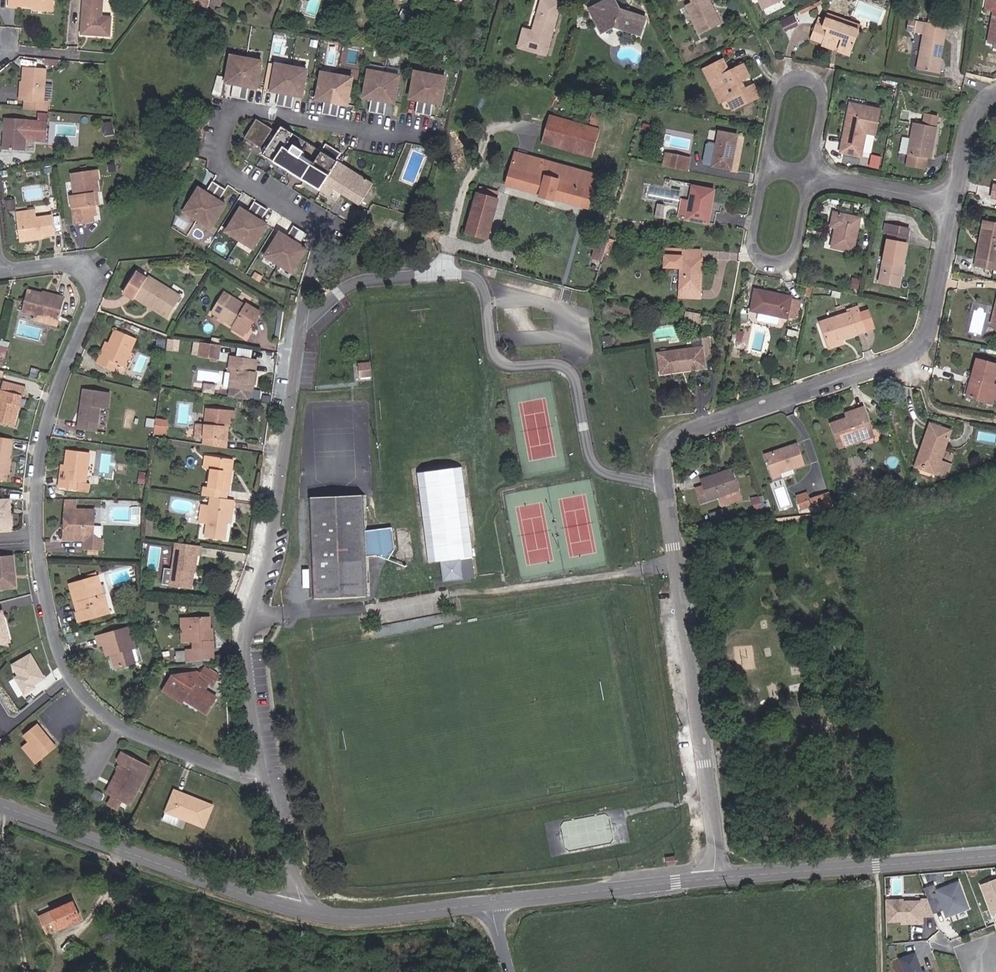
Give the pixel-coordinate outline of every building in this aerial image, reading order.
[(10,8),(44,9),(44,0),(10,0),(10,8)] [(44,9),(55,10),(55,0),(44,0),(44,9)] [(82,36),(110,39),(112,21),(101,20),(103,0),(85,0),(82,36)] [(186,6),(204,15),(208,0),(188,0),(186,6)] [(552,5),(536,0),(525,34),(517,31),(512,48),(537,56),(552,5)] [(580,8),(592,30),(606,24),(631,33),(636,17),(611,7),(607,0),(595,0),(580,8)] [(712,17),(704,0),(679,0),(694,27),(712,17)] [(759,0),(764,10),(774,5),(772,0),(760,0),(759,0)] [(993,9),(991,20),(988,42),(995,43),(995,0),(985,0),(983,7),(993,9)] [(983,7),(981,18),(991,20),(993,9),(983,7)] [(858,24),(826,11),(824,15),(857,28),(858,24)] [(816,13),(813,20),(821,23),(824,15),(816,13)] [(797,15),(783,20),(787,30),(801,25),(797,15)] [(807,34),(819,39),(820,37),(836,43),(835,45),(848,50),(857,28),(824,15),(821,23),(813,20),(807,34)] [(937,57),(940,37),(935,36),(937,23),(910,18),(908,30),(920,32),(914,68),(934,72),(937,57)] [(332,48),(342,49),(348,30),(339,27),(332,48)] [(355,32),(348,30),(342,49),(350,51),(355,32)] [(836,43),(820,37),(819,39),(817,43),(847,54),(848,50),(835,45),(836,43)] [(702,74),(708,71),(719,92),(724,102),(751,89),(744,77),(734,82),(730,75),(741,70),(735,57),(721,64),(715,52),(695,62),(702,74)] [(244,58),(236,56),(232,81),(240,82),(238,95),(253,98),(255,85),(263,86),(267,62),(259,60),(259,58),(245,55),(244,58)] [(308,94),(313,70),(304,68),(305,66),(290,63),(290,66),(281,64),(277,89),(285,90),(283,103),(298,106),(300,93),(308,94)] [(23,104),(29,104),(28,113),(49,115),(50,105),(44,104),(46,72),(25,71),(23,104)] [(702,74),(713,96),(719,92),(708,71),(702,74)] [(355,103),(359,79),(351,77),(351,75),(337,72),(336,75),(328,73),(324,98),(332,99),(330,112),(345,115),(347,102),(355,103)] [(401,103),(406,78),(397,77),(398,74),(383,72),(383,74),(375,73),(370,97),(378,99),(376,112),(391,114),(393,101),(401,103)] [(448,103),(453,79),(444,77),(445,75),(430,72),(430,75),(422,74),(417,98),(426,100),(423,112),(438,115),(441,102),(448,103)] [(877,104),(846,98),(835,149),(856,154),(861,129),(872,131),(877,104)] [(608,110),(598,108),(595,121),(604,124),(608,110)] [(931,113),(916,110),(914,123),(910,122),(903,155),(905,155),(924,159),(929,160),(930,152),(926,151),(928,140),(932,141),(935,127),(929,126),(931,113)] [(553,115),(547,139),(597,152),(603,128),(553,115)] [(258,143),(266,147),(276,130),(259,119),(248,137),(258,143)] [(27,124),(6,122),(4,152),(26,153),(27,124)] [(378,183),(285,126),(269,152),(293,168),(289,175),(292,179),(302,186),(307,186),(311,179),(336,195),(340,188),(366,203),(378,183)] [(698,161),(725,166),(732,131),(713,128),(711,140),(702,138),(698,161)] [(874,153),(878,136),(872,134),(867,151),(874,153)] [(656,165),(678,169),(680,156),(658,153),(656,165)] [(922,169),(924,159),(905,155),(903,165),(922,169)] [(585,202),(592,173),(531,157),(523,185),(543,190),(542,195),(559,199),(563,196),(585,202)] [(94,194),(96,194),(93,170),(71,174),(75,196),(70,197),(74,225),(93,223),(92,209),(95,208),(94,194)] [(683,217),(704,221),(707,198),(709,186),(688,183),(686,196),(683,217)] [(212,229),(225,207),(218,203),(225,192),(212,184),(205,195),(198,191),(185,213),(192,217),(191,219),(204,227),(205,225),(212,229)] [(505,196),(487,191),(473,235),(493,240),(505,196)] [(674,215),(683,217),(686,196),(677,195),(674,215)] [(713,200),(707,198),(704,221),(710,222),(713,200)] [(254,248),(267,227),(260,223),(267,212),(254,204),(247,215),(240,211),(227,232),(234,236),(233,239),(246,246),(247,244),(254,248)] [(33,210),(16,212),(17,221),(19,221),(21,239),(50,235),(48,214),(33,215),(33,210)] [(834,248),(850,251),(857,216),(834,212),(831,226),(838,228),(834,248)] [(986,218),(984,226),(988,227),(985,243),(981,242),(976,265),(995,269),(995,220),(986,218)] [(887,229),(876,282),(895,285),(907,233),(892,230),(894,223),(884,221),(882,228),(887,229)] [(908,226),(894,223),(892,230),(907,233),(908,226)] [(293,273),(306,251),(299,247),(306,236),(293,228),(286,239),(279,235),(266,256),(274,260),(272,263),(285,270),(286,268),(293,273)] [(595,240),(593,250),(590,260),(600,263),(602,254),(605,240),(608,231),(598,229),(595,240)] [(589,238),(586,248),(593,250),(595,240),(589,238)] [(607,255),(611,242),(605,240),(602,254),(607,255)] [(694,247),(661,247),(660,264),(675,265),(674,296),(685,296),(686,286),(697,287),(698,254),(694,254),(694,247)] [(349,277),(354,269),(346,264),(341,272),(349,277)] [(167,316),(178,296),(145,278),(144,279),(134,275),(122,297),(132,302),(134,298),(167,316)] [(697,287),(686,286),(685,296),(696,297),(697,287)] [(752,286),(747,309),(758,311),(771,314),(796,318),(800,298),(791,297),(791,294),(752,286)] [(991,321),(995,296),(995,289),(993,288),(986,320),(991,321)] [(16,312),(27,315),(50,322),(58,302),(22,290),(16,312)] [(246,308),(246,309),(222,295),(211,314),(233,328),(232,330),(242,336),(249,324),(250,326),(257,315),(246,308)] [(817,321),(824,343),(840,338),(871,328),(865,310),(858,312),(856,306),(844,309),(845,313),(817,321)] [(698,323),(700,314),(685,311),(683,321),(698,323)] [(771,314),(758,311),(757,317),(770,319),(771,314)] [(48,328),(50,322),(27,315),(25,321),(48,328)] [(136,342),(116,332),(102,358),(99,357),(95,365),(111,373),(115,365),(123,368),(136,342)] [(656,353),(658,373),(674,371),(674,368),(693,365),(693,367),(703,366),(702,355),(712,353),(709,334),(700,336),(701,346),(656,353)] [(180,340),(167,338),(165,350),(179,352),(180,340)] [(842,344),(840,338),(824,343),(825,348),(842,344)] [(212,343),(200,342),(199,357),(220,358),(221,346),(212,343)] [(238,354),(253,357),(255,350),(239,347),(238,354)] [(992,379),(995,362),(995,361),(973,355),(966,393),(988,398),(992,379)] [(252,401),(257,362),(232,358),(230,371),(234,372),(230,398),(252,401)] [(371,375),(369,363),(359,364),(361,376),(371,375)] [(40,375),(38,382),(44,384),(47,377),(40,375)] [(0,392),(7,394),(10,386),(3,384),(0,392)] [(7,394),(0,392),(0,423),(13,426),(21,399),(24,400),(27,391),(10,386),(7,394)] [(106,390),(80,388),(77,429),(94,430),(96,407),(104,407),(106,390)] [(856,407),(858,412),(848,416),(832,421),(840,447),(865,438),(863,433),(875,428),(867,404),(856,407)] [(228,429),(231,430),(233,418),(234,410),(204,407),(200,425),(199,436),(205,446),(224,449),(228,429)] [(848,416),(858,412),(856,407),(846,410),(848,416)] [(164,433),(166,421),(154,420),(153,432),(164,433)] [(947,426),(927,421),(921,444),(924,446),(920,464),(937,468),(938,471),(949,474),(952,460),(940,458),(947,426)] [(875,428),(863,433),(865,438),(877,434),(875,428)] [(0,439),(0,481),(3,482),(5,473),(6,474),(10,448),(6,447),(7,440),(0,439)] [(806,462),(799,443),(767,454),(774,476),(782,473),(781,470),(806,462)] [(67,449),(66,466),(65,478),(60,478),(60,488),(77,489),(78,479),(88,480),(90,450),(67,449)] [(230,462),(211,460),(209,472),(214,472),(212,490),(207,489),(206,497),(212,498),(226,500),(227,492),(231,493),(233,475),(228,474),(230,462)] [(703,479),(705,484),(710,500),(721,497),(724,506),(743,500),(734,469),(703,479)] [(702,503),(710,500),(705,484),(697,487),(702,503)] [(810,500),(809,494),(799,496),(796,497),(797,504),(810,500)] [(364,496),(307,499),(315,599),(373,594),(370,554),(379,553),(383,553),(394,558),(396,555),(395,545),(393,527),(392,525),(377,526),(367,528),(364,496)] [(10,498),(0,498),(0,533),(11,533),(10,498)] [(226,500),(212,498),(211,510),(201,508),(199,527),(208,528),(207,537),(224,540),(229,513),(233,514),(235,501),(226,500)] [(91,527),(91,511),(77,510),(78,500),(66,500),(64,539),(86,540),(85,551),(88,551),(97,552),(104,552),(104,541),(102,541),(95,540),(95,527),(91,527)] [(192,573),(196,574),(198,557),(202,557),(203,546),(178,543),(174,571),(172,587),(172,588),(189,591),(192,573)] [(0,559),(0,591),(15,590),(13,558),(0,559)] [(441,562),(443,581),(463,579),(461,560),(441,562)] [(172,587),(174,571),(166,570),(164,586),(172,587)] [(97,575),(91,576),(97,594),(102,592),(97,575)] [(104,591),(102,592),(97,594),(91,576),(68,582),(72,594),(75,594),(79,610),(75,611),(78,620),(110,612),(104,591)] [(443,582),(376,600),(383,623),(388,621),(387,617),(443,602),(444,606),(449,604),(443,582)] [(387,617),(388,621),(444,606),(443,602),(387,617)] [(209,639),(208,628),(207,614),(184,616),(186,642),(190,642),(190,648),(186,649),(187,663),(213,659),(212,639),(209,639)] [(106,640),(108,646),(113,644),(115,648),(122,663),(139,654),(134,644),(136,643),(133,635),(131,636),(125,623),(95,636),(98,644),(106,640)] [(6,631),(0,628),(0,645),(9,643),(6,631)] [(45,677),(30,652),(10,664),(14,679),(25,694),(36,687),(35,685),(45,677)] [(173,678),(169,684),(189,696),(186,702),(208,715),(218,698),(205,691),(209,685),(214,687),(220,677),(205,668),(201,675),(198,673),(178,681),(173,678)] [(50,741),(36,726),(24,737),(29,743),(23,749),(37,764),(43,758),(38,752),(50,741)] [(50,741),(38,752),(43,758),(55,747),(50,741)] [(130,804),(149,768),(120,753),(117,760),(117,762),(118,764),(119,765),(120,765),(111,783),(118,786),(113,795),(108,804),(117,809),(122,800),(130,804)] [(113,795),(118,786),(111,783),(107,792),(113,795)] [(193,796),(173,789),(165,811),(204,825),(211,805),(197,801),(197,803),(192,801),(193,796)] [(212,803),(193,796),(192,801),(197,803),(197,801),(211,805),(212,803)] [(980,883),(992,916),(995,915),(995,878),(980,883)] [(970,908),(959,880),(935,889),(946,917),(970,908)] [(885,899),(886,923),(902,922),(902,925),(924,924),(922,899),(905,900),(905,898),(885,899)] [(81,919),(73,902),(52,912),(53,912),(41,917),(48,933),(59,928),(60,929),(81,919)] [(898,958),(903,971),(928,971),(926,967),(923,968),(917,951),(898,958)]
